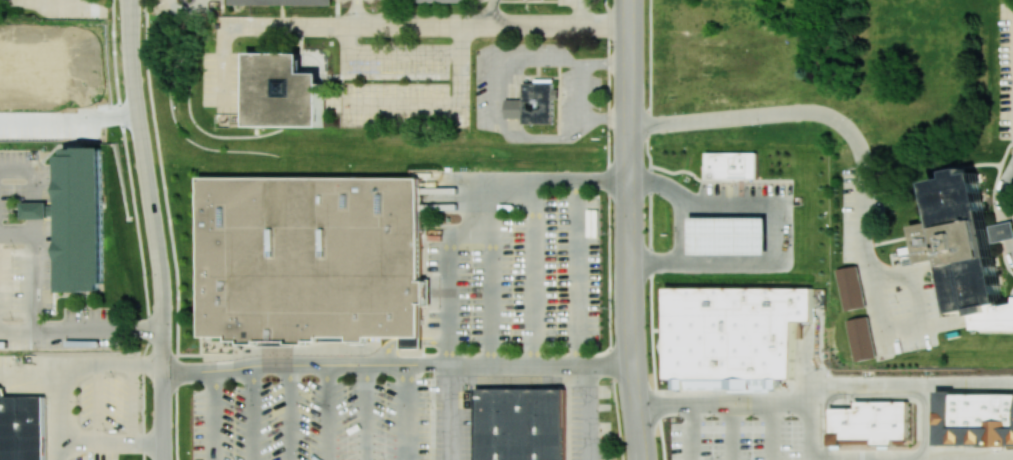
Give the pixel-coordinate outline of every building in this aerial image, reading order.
[(323,126),(323,73),(304,73),(304,53),(250,53),(250,126),(323,126)] [(523,99),(506,99),(506,119),(523,118),(523,124),(553,124),(553,83),(523,83),(523,99)] [(104,147),(65,148),(65,156),(58,156),(59,202),(21,203),(21,219),(59,219),(59,292),(104,291),(104,147)] [(758,152),(758,178),(740,179),(707,179),(706,152),(758,152)] [(1003,306),(996,241),(1012,239),(1012,223),(986,225),(981,173),(967,174),(965,169),(950,170),(951,179),(934,181),(940,241),(951,265),(950,265),(955,313),(980,311),(982,337),(1012,334),(1012,305),(1003,306)] [(200,179),(201,338),(229,338),(229,342),(242,342),(242,348),(259,347),(259,344),(307,344),(320,344),(320,340),(349,340),(349,344),(368,343),(368,339),(420,339),(420,306),(429,306),(429,281),(421,281),(420,178),(200,179)] [(691,255),(767,255),(767,217),(690,218),(691,255)] [(847,310),(839,269),(860,265),(868,306),(847,310)] [(666,287),(666,379),(674,379),(674,389),(728,388),(728,392),(771,391),(771,388),(781,388),(781,380),(795,380),(794,323),(815,323),(815,286),(666,287)] [(878,357),(857,361),(849,320),(870,315),(878,357)] [(46,396),(4,396),(1,386),(0,386),(0,459),(46,459),(46,396)] [(476,459),(566,459),(565,388),(475,389),(476,459)] [(1012,446),(1012,393),(936,393),(936,445),(1012,446)] [(831,408),(831,445),(894,445),(894,438),(907,438),(908,402),(856,401),(856,408),(831,408)]
